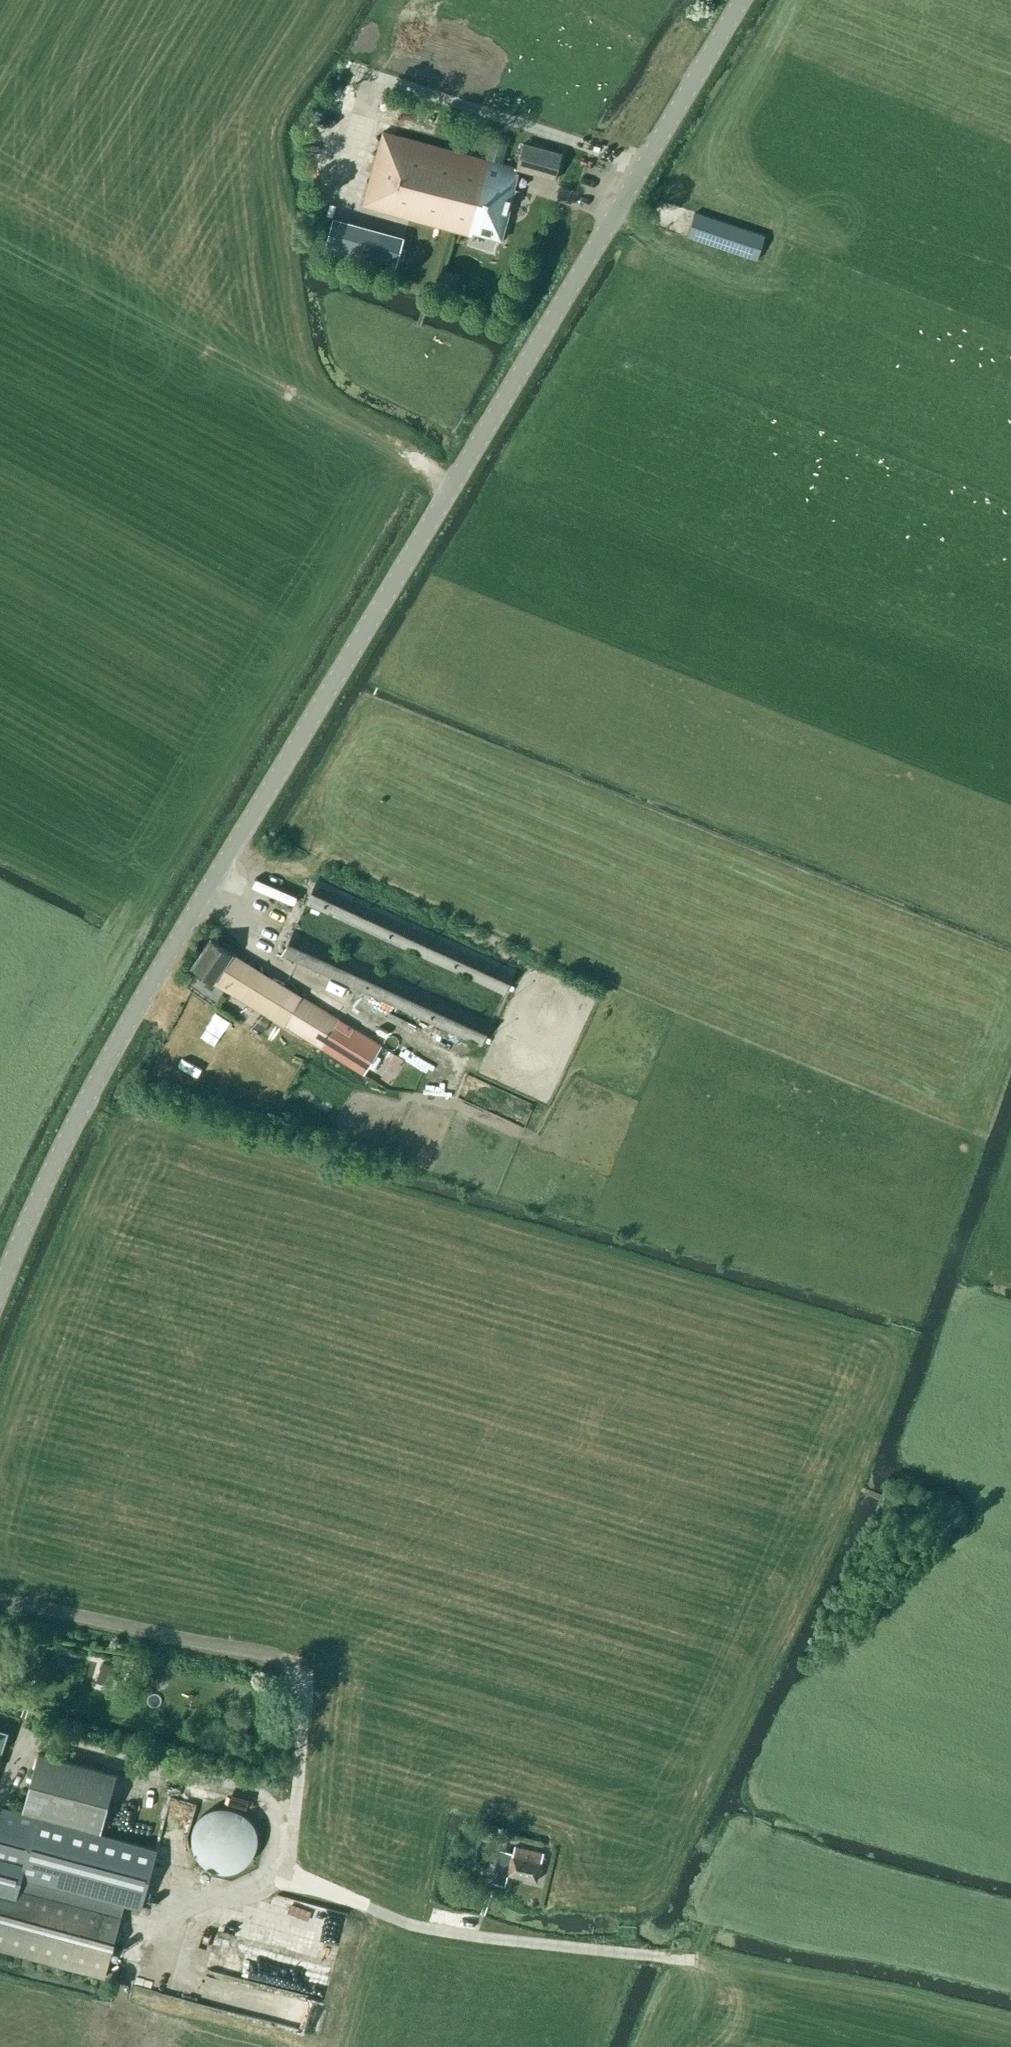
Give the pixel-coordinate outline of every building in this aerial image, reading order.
[(383,132),(362,205),(473,236),(474,232),(501,240),(515,189),(513,188),(518,168),(555,179),(562,153),(523,142),(516,169),(383,132)] [(485,160),(502,164),(508,143),(491,138),(485,160)] [(764,236),(695,213),(687,236),(757,259),(764,236)] [(324,253),(371,266),(379,233),(333,221),(324,253)] [(459,276),(442,271),(436,290),(453,296),(459,276)] [(514,970),(317,880),(307,903),(504,993),(514,970)] [(490,1021),(293,932),(283,955),(480,1044),(490,1021)] [(213,981),(360,1072),(363,1074),(382,1046),(232,953),(211,939),(192,966),(213,981)] [(102,1662),(96,1681),(111,1686),(117,1667),(102,1662)] [(1,1750),(2,1751),(9,1731),(0,1728),(0,1752),(1,1750)] [(104,1978),(122,1912),(116,1911),(119,1902),(141,1908),(157,1849),(100,1834),(117,1774),(39,1753),(22,1812),(3,1807),(0,1817),(0,1949),(104,1978)] [(247,1868),(251,1866),(254,1864),(257,1861),(260,1858),(263,1855),(265,1851),(266,1848),(267,1844),(268,1840),(268,1835),(268,1831),(267,1827),(265,1824),(263,1820),(261,1817),(258,1813),(255,1811),(251,1809),(248,1807),(244,1805),(240,1805),(236,1804),(232,1805),(228,1805),(224,1806),(220,1808),(216,1810),(213,1813),(210,1816),(208,1819),(206,1823),(204,1827),(203,1831),(203,1835),(203,1839),(203,1843),(204,1847),(205,1851),(207,1854),(210,1858),(213,1861),(216,1863),(219,1866),(223,1867),(227,1869),(231,1870),(235,1870),(239,1870),(243,1869),(247,1868)] [(507,1874),(536,1881),(543,1853),(514,1846),(514,1848),(513,1852),(499,1849),(492,1881),(505,1884),(507,1874)]
